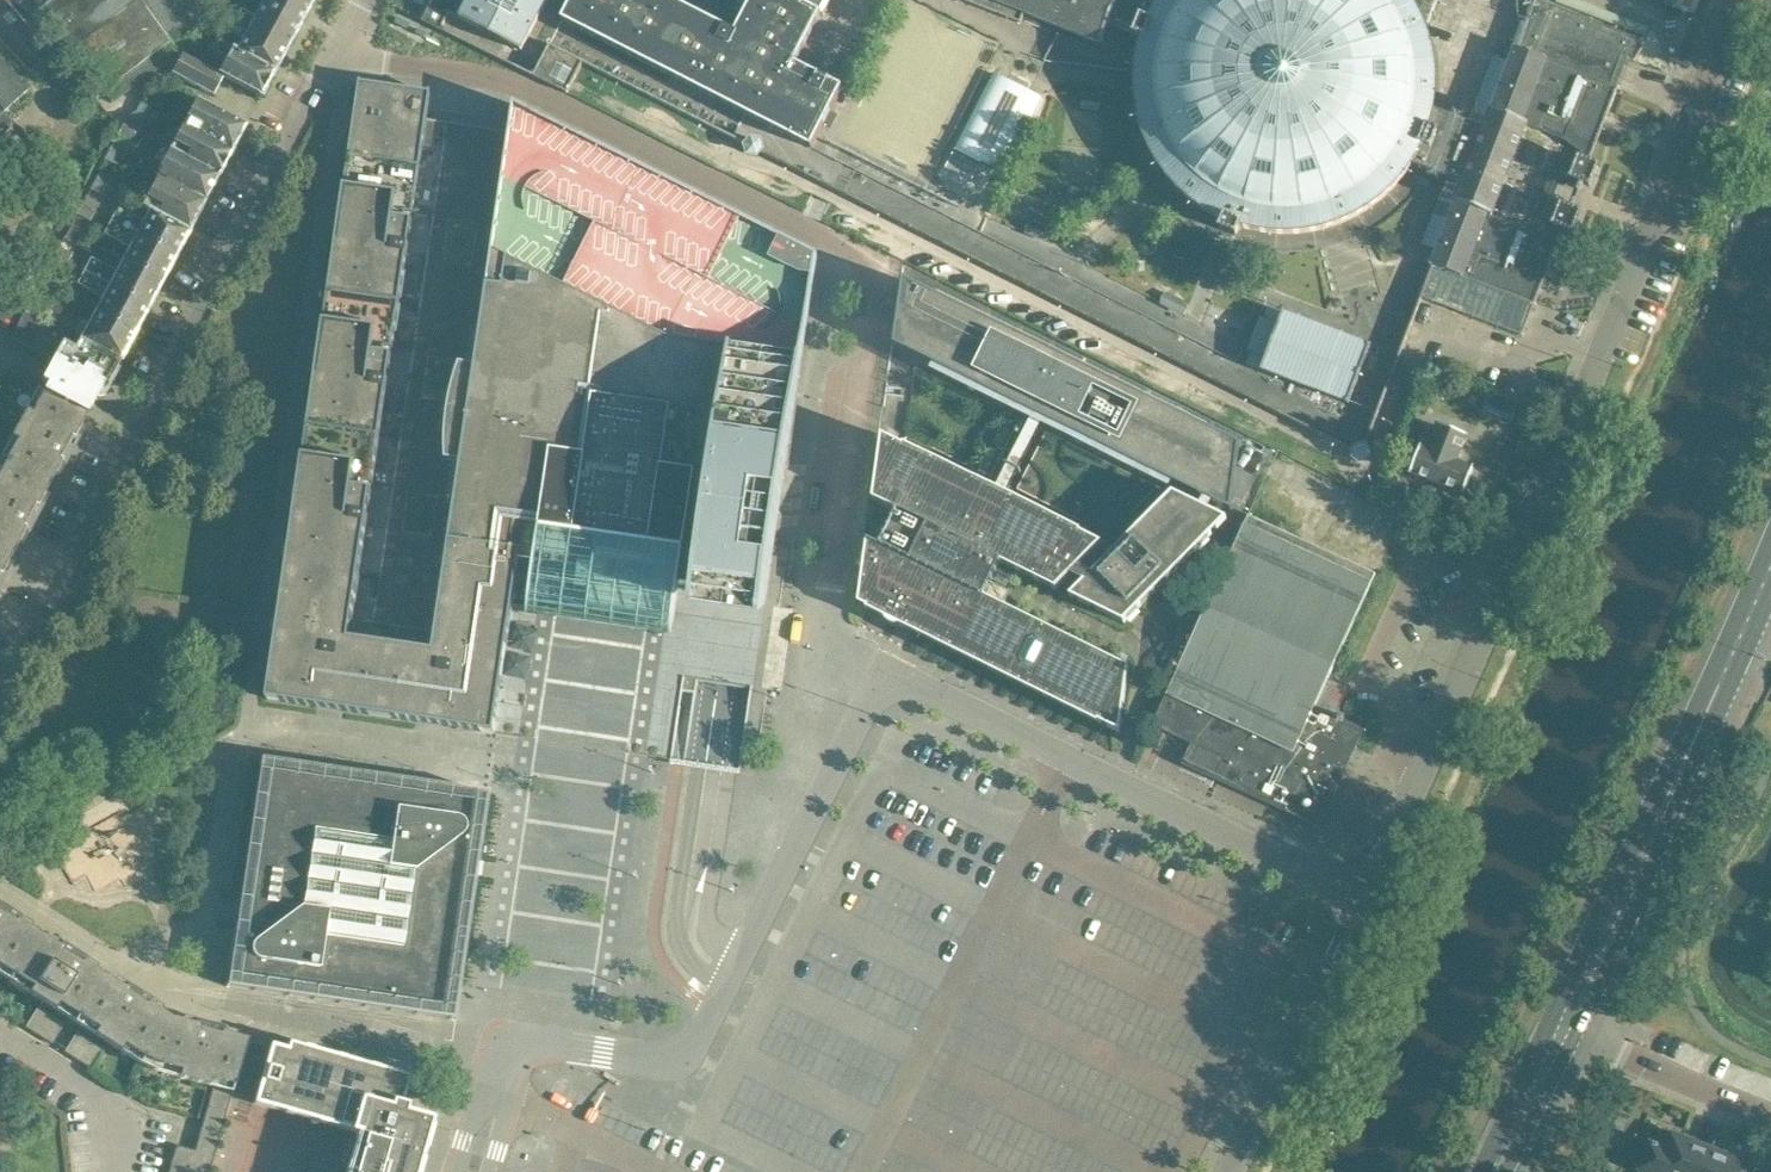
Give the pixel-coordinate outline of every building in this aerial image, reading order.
[(140,2),(148,13),(165,0),(143,0),(140,2)] [(304,0),(263,0),(260,5),(298,26),(310,4),(304,0)] [(462,19),(521,50),(547,0),(471,0),(462,19)] [(822,15),(793,0),(753,0),(736,35),(667,0),(575,0),(564,21),(811,149),(841,88),(795,64),(822,15)] [(829,0),(793,0),(822,15),(829,0)] [(1021,24),(1024,15),(1101,45),(1108,25),(1114,27),(1139,39),(1142,40),(1140,50),(1137,63),(1136,76),(1136,89),(1137,102),(1139,115),(1142,128),(1147,140),(1152,152),(1159,163),(1166,174),(1174,184),(1183,194),(1193,202),(1204,210),(1215,216),(1222,220),(1218,230),(1237,237),(1241,227),(1252,230),(1265,232),(1278,234),(1291,234),(1304,233),(1317,231),(1330,227),(1342,223),(1354,218),(1365,211),(1376,204),(1386,196),(1395,186),(1404,176),(1412,165),(1447,179),(1422,245),(1435,251),(1432,267),(1420,298),(1520,337),(1532,306),(1534,304),(1562,231),(1571,234),(1580,214),(1569,210),(1559,206),(1551,226),(1553,227),(1551,232),(1527,230),(1492,218),(1529,124),(1564,138),(1564,140),(1579,152),(1569,178),(1579,182),(1590,186),(1599,168),(1588,163),(1608,113),(1616,114),(1619,102),(1613,101),(1628,61),(1635,62),(1643,46),(1642,41),(1537,0),(1535,0),(1517,50),(1512,48),(1508,63),(1492,57),(1468,122),(1434,110),(1434,105),(1436,92),(1436,79),(1435,66),(1433,53),(1429,40),(1425,28),(1420,16),(1413,5),(1410,0),(1162,0),(1160,2),(1153,13),(1150,20),(1140,16),(1139,18),(1115,8),(1118,0),(960,0),(1021,24)] [(298,26),(260,5),(254,17),(237,8),(231,19),(286,49),(298,26)] [(431,5),(423,21),(442,30),(442,29),(449,15),(431,5)] [(274,72),(286,49),(231,19),(226,30),(242,39),(236,51),(274,72)] [(189,43),(184,36),(171,45),(177,52),(189,43)] [(236,51),(214,39),(208,50),(226,60),(218,74),(221,76),(260,97),(274,72),(236,51)] [(567,93),(580,69),(583,63),(549,46),(533,76),(567,93)] [(218,74),(181,55),(171,73),(211,94),(221,76),(218,74)] [(4,112),(4,113),(28,90),(3,64),(0,60),(0,108),(4,112)] [(993,69),(954,147),(1005,173),(1045,96),(993,69)] [(424,132),(426,120),(427,115),(426,115),(402,112),(404,97),(359,91),(356,109),(354,122),(352,134),(349,155),(336,239),(336,240),(329,291),(316,375),(316,376),(309,426),(296,511),(296,512),(289,557),(289,563),(268,700),(382,717),(495,734),(495,733),(506,664),(349,641),(371,490),(372,485),(391,354),(392,349),(411,219),(412,213),(419,164),(424,132)] [(154,109),(159,100),(145,93),(141,102),(154,109)] [(230,151),(244,125),(196,99),(183,125),(230,151)] [(154,109),(141,102),(136,111),(149,118),(154,109)] [(802,361),(818,257),(749,223),(515,105),(511,132),(493,252),(671,341),(730,350),(802,361)] [(12,121),(4,113),(4,112),(0,108),(0,132),(12,121)] [(140,123),(132,118),(127,116),(122,125),(135,133),(140,123)] [(493,252),(511,132),(426,120),(424,132),(412,213),(411,219),(392,349),(391,354),(372,485),(371,490),(349,641),(506,664),(495,733),(495,734),(671,759),(683,676),(753,686),(760,645),(763,624),(766,603),(695,592),(695,589),(730,350),(671,341),(493,252)] [(131,141),(135,133),(122,125),(118,134),(131,141)] [(231,151),(230,151),(183,125),(169,151),(217,176),(218,177),(231,151)] [(761,140),(760,140),(758,140),(752,138),(748,143),(746,145),(749,154),(757,156),(761,153),(762,151),(764,149),(761,140)] [(122,158),(127,148),(114,141),(109,151),(122,158)] [(122,158),(109,151),(104,159),(118,166),(122,158)] [(203,201),(217,176),(169,151),(156,177),(203,201)] [(107,187),(112,178),(100,171),(95,180),(107,187)] [(204,202),(203,201),(156,177),(141,206),(148,209),(148,211),(188,233),(204,202)] [(107,187),(95,180),(90,189),(103,196),(107,187)] [(97,204),(86,198),(85,198),(81,206),(93,212),(97,204)] [(89,220),(93,212),(81,206),(77,214),(89,220)] [(188,233),(148,211),(142,221),(117,208),(110,222),(175,257),(188,233)] [(161,282),(175,257),(110,222),(104,234),(128,247),(121,261),(161,282)] [(84,229),(72,223),(68,231),(80,237),(84,229)] [(76,246),(80,237),(68,231),(64,239),(76,246)] [(67,262),(72,254),(59,247),(55,255),(67,262)] [(161,282),(121,261),(107,253),(102,264),(91,258),(83,272),(148,307),(161,282)] [(63,270),(67,262),(55,255),(50,264),(63,270)] [(134,333),(148,307),(83,272),(77,283),(101,297),(94,311),(134,333)] [(54,287),(58,279),(46,273),(41,281),(54,287)] [(1231,512),(1239,453),(1240,446),(904,280),(903,285),(895,346),(1034,415),(996,493),(882,436),(877,470),(884,473),(882,478),(877,475),(876,478),(880,480),(878,485),(876,484),(873,501),(896,513),(879,546),(868,541),(866,558),(871,560),(865,573),(864,573),(861,591),(860,605),(920,635),(1121,735),(1124,712),(1120,710),(1122,705),(1125,706),(1130,670),(986,598),(1003,564),(1058,591),(1072,577),(1085,584),(1071,598),(1074,599),(1078,595),(1082,599),(1079,602),(1091,608),(1095,604),(1099,608),(1097,610),(1126,625),(1213,535),(1209,532),(1213,528),(1217,530),(1227,520),(1215,514),(1209,519),(1205,515),(1209,511),(1213,503),(1231,512)] [(50,296),(54,287),(41,281),(37,289),(50,296)] [(43,311),(29,304),(25,311),(39,318),(43,311)] [(1251,353),(1247,363),(1351,403),(1372,347),(1268,309),(1264,319),(1261,318),(1248,351),(1251,353)] [(31,348),(44,323),(38,319),(39,318),(25,311),(11,338),(31,348)] [(119,361),(134,333),(94,311),(79,340),(119,361)] [(95,397),(101,386),(104,388),(119,361),(79,340),(74,349),(61,342),(59,345),(52,359),(46,370),(40,382),(46,385),(42,393),(43,393),(85,416),(95,397)] [(766,603),(802,361),(730,350),(695,589),(695,592),(692,614),(763,624),(766,603)] [(84,428),(80,426),(85,416),(43,393),(31,414),(26,411),(0,459),(50,485),(55,476),(58,478),(84,428)] [(1467,438),(1437,426),(1426,422),(1418,440),(1423,442),(1410,474),(1463,495),(1473,470),(1457,463),(1467,438)] [(1371,450),(1366,446),(1364,445),(1363,445),(1355,448),(1354,450),(1354,452),(1353,458),(1360,463),(1370,460),(1371,450)] [(48,496),(45,494),(50,485),(0,459),(0,547),(13,554),(18,544),(21,546),(48,496)] [(1174,683),(1154,727),(1183,740),(1193,744),(1183,766),(1205,776),(1206,774),(1216,779),(1215,780),(1319,828),(1349,764),(1356,748),(1364,731),(1343,721),(1344,718),(1339,716),(1337,720),(1335,719),(1347,690),(1328,681),(1377,573),(1320,548),(1310,543),(1249,516),(1174,683)] [(6,574),(11,564),(8,563),(13,554),(0,547),(0,585),(6,574)] [(486,793),(259,760),(226,987),(453,1020),(486,793)] [(7,910),(9,908),(0,902),(0,970),(27,928),(29,929),(31,926),(7,910)] [(103,976),(94,970),(96,966),(49,936),(46,940),(29,929),(27,928),(0,970),(0,976),(73,1023),(103,976)] [(146,1064),(170,1018),(160,1012),(162,1008),(115,979),(113,982),(103,976),(73,1023),(120,1053),(123,1049),(146,1064)] [(52,1044),(64,1024),(39,1008),(26,1028),(52,1044)] [(230,1098),(246,1040),(235,1037),(236,1032),(182,1017),(181,1021),(170,1018),(146,1064),(180,1073),(178,1078),(213,1088),(195,1151),(175,1145),(168,1171),(209,1171),(230,1098)] [(92,1069),(104,1049),(78,1032),(65,1052),(92,1069)] [(432,1119),(400,1110),(410,1076),(288,1042),(286,1049),(270,1045),(253,1104),(356,1134),(345,1171),(417,1171),(432,1119)] [(1715,1152),(1660,1130),(1653,1145),(1651,1144),(1649,1148),(1648,1147),(1641,1166),(1642,1166),(1641,1170),(1646,1171),(1707,1171),(1715,1152)] [(1715,1152),(1707,1171),(1758,1171),(1759,1169),(1715,1152)] [(1085,1171),(1120,1171),(1092,1158),(1085,1171)]
